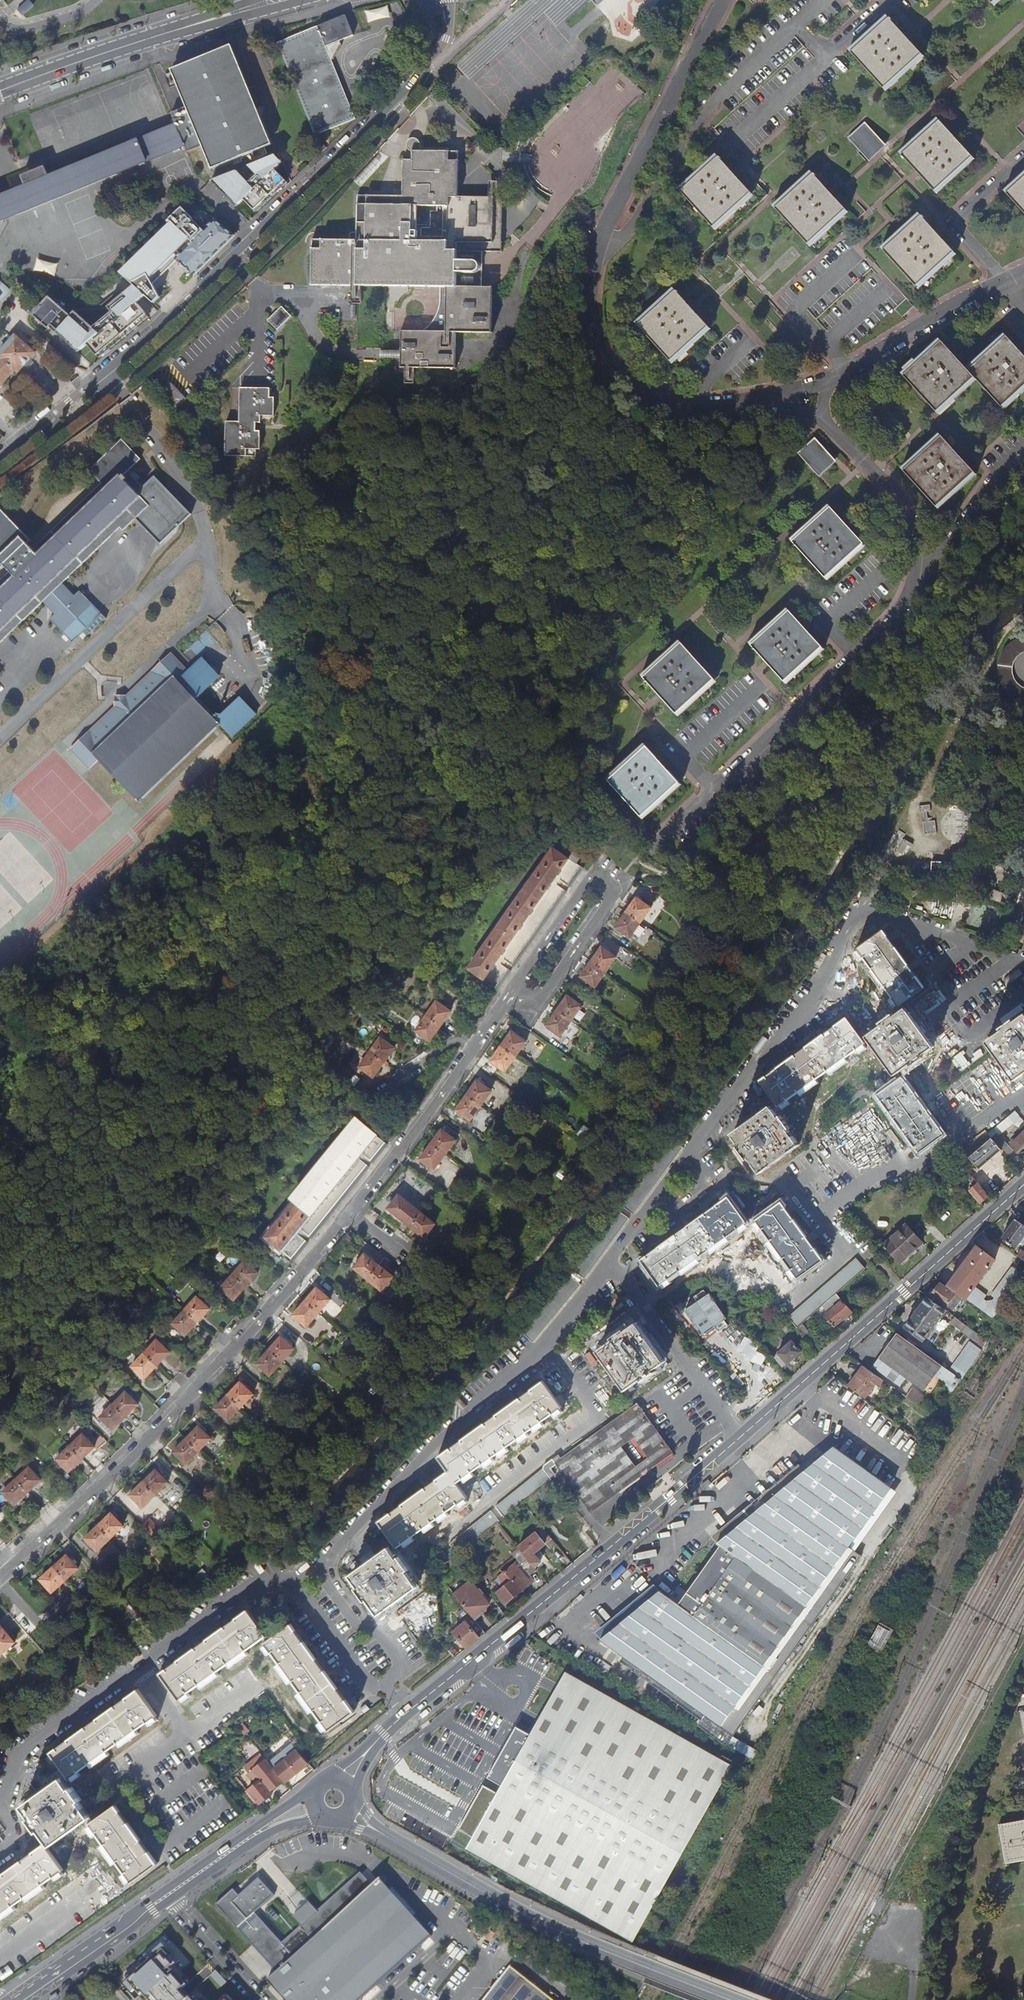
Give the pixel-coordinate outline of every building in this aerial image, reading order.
[(27,1),(14,13),(18,18),(23,14),(32,7),(27,1)] [(369,21),(391,16),(388,5),(366,11),(369,21)] [(354,35),(345,14),(284,40),(278,43),(315,136),(356,119),(350,103),(327,47),(354,35)] [(851,51),(884,88),(922,53),(909,40),(906,36),(889,17),(851,51)] [(178,82),(188,107),(204,146),(213,169),(254,152),(264,148),(273,143),(259,108),(264,106),(255,86),(250,89),(232,44),(201,57),(172,69),(175,75),(178,82)] [(188,107),(173,112),(178,125),(134,143),(49,176),(45,167),(23,175),(27,186),(21,188),(0,197),(0,221),(6,219),(56,198),(187,145),(190,153),(204,146),(188,107)] [(936,191),(973,156),(940,120),(902,155),(919,173),(936,191)] [(865,123),(849,138),(869,160),(885,146),(865,123)] [(497,252),(497,196),(460,195),(460,186),(451,186),(451,149),(422,149),(423,148),(424,147),(425,145),(425,143),(425,141),(424,140),(424,139),(423,138),(422,137),(420,136),(419,136),(417,136),(416,136),(414,136),(413,137),(412,138),(411,138),(411,140),(410,141),(410,142),(410,144),(410,145),(410,146),(411,147),(411,148),(412,149),(413,149),(413,157),(405,157),(405,194),(387,194),(358,194),(357,238),(313,238),(312,284),(442,285),(442,299),(441,303),(441,306),(440,309),(439,311),(438,314),(437,316),(434,321),(432,323),(428,327),(425,330),(403,330),(402,367),(458,368),(458,331),(495,332),(495,286),(486,286),(478,286),(479,285),(480,283),(481,282),(482,280),(482,279),(483,277),(484,276),(484,274),(484,272),(485,270),(485,268),(485,267),(484,265),(484,263),(484,262),(483,260),(483,258),(482,257),(481,255),(480,254),(479,252),(478,252),(486,252),(497,252)] [(301,158),(308,151),(303,146),(296,152),(301,158)] [(265,152),(264,148),(254,152),(256,156),(265,152)] [(460,150),(451,149),(451,186),(460,186),(460,150)] [(280,166),(275,155),(264,160),(275,170),(280,166)] [(679,192),(713,228),(751,193),(735,175),(718,157),(679,192)] [(285,180),(275,170),(264,160),(257,162),(264,169),(258,174),(264,179),(266,177),(266,176),(268,173),(280,186),(285,180)] [(257,162),(248,166),(257,175),(249,183),(236,171),(214,180),(239,205),(244,200),(254,210),(280,186),(268,173),(266,176),(266,177),(264,179),(258,174),(264,169),(257,162)] [(826,188),(813,174),(775,209),(809,245),(828,228),(847,210),(840,203),(838,201),(832,194),(829,192),(826,188)] [(1007,193),(1023,212),(1023,178),(1007,193)] [(506,196),(497,196),(497,252),(506,252),(506,196)] [(194,276),(235,235),(215,219),(204,230),(192,218),(193,217),(182,207),(167,221),(169,225),(156,232),(158,236),(144,243),(146,247),(133,254),(135,257),(121,273),(130,281),(135,285),(147,296),(157,306),(163,299),(158,288),(156,285),(155,283),(165,274),(178,261),(188,271),(193,276),(194,276)] [(937,234),(921,216),(901,233),(882,251),(915,287),(954,252),(937,234)] [(486,286),(486,252),(478,252),(479,252),(480,254),(481,255),(482,257),(483,258),(483,260),(484,262),(484,263),(484,265),(485,267),(485,268),(485,270),(484,272),(484,274),(484,276),(483,277),(482,279),(482,280),(481,282),(480,283),(479,285),(478,286),(486,286)] [(9,289),(8,288),(0,281),(0,300),(9,289)] [(147,296),(135,285),(110,306),(114,310),(115,309),(117,312),(117,313),(119,317),(121,315),(131,328),(137,323),(124,308),(126,306),(122,302),(121,304),(119,301),(130,292),(138,302),(147,296)] [(634,323),(670,365),(710,329),(708,327),(694,312),(692,309),(690,307),(673,288),(634,323)] [(124,308),(137,323),(148,314),(138,302),(130,292),(119,301),(121,304),(122,302),(126,306),(124,308)] [(115,309),(114,310),(101,321),(103,324),(97,329),(75,311),(72,315),(49,296),(33,314),(49,327),(52,323),(81,349),(88,343),(98,354),(131,328),(121,315),(119,317),(117,313),(117,312),(115,309)] [(278,330),(292,316),(283,306),(268,320),(278,330)] [(967,370),(973,377),(1000,406),(1023,385),(1023,355),(1005,335),(986,352),(967,370)] [(37,353),(17,336),(1,354),(3,356),(0,360),(0,389),(18,369),(21,372),(28,363),(37,353)] [(935,412),(973,377),(967,370),(958,361),(940,341),(902,375),(935,412)] [(382,349),(381,357),(401,357),(401,349),(382,349)] [(273,388),(242,387),(241,422),(228,422),(227,456),(258,457),(258,450),(262,450),(263,416),(276,416),(276,397),(272,397),(273,388)] [(938,510),(977,475),(940,435),(922,452),(901,470),(938,510)] [(43,599),(63,580),(120,525),(123,528),(135,516),(159,541),(190,511),(154,474),(141,486),(129,474),(130,473),(127,470),(141,457),(122,438),(90,468),(102,481),(33,546),(27,541),(31,537),(0,506),(0,564),(1,566),(6,562),(11,567),(6,572),(0,578),(0,640),(43,599)] [(815,440),(798,455),(820,479),(837,463),(825,450),(815,440)] [(792,539),(825,575),(863,540),(830,504),(810,522),(792,539)] [(43,599),(55,612),(56,601),(65,593),(74,594),(75,593),(63,580),(43,599)] [(103,613),(79,588),(75,593),(74,594),(65,593),(56,601),(55,612),(50,617),(73,640),(83,629),(87,633),(105,615),(103,613)] [(787,684),(825,649),(788,608),(768,626),(750,643),(768,664),(787,684)] [(207,628),(191,644),(199,653),(216,637),(207,628)] [(1023,637),(1016,640),(1009,645),(1003,651),(999,658),(997,670),(998,678),(1001,687),(1005,694),(1012,700),(1019,703),(1023,705),(1023,637)] [(719,685),(679,641),(660,658),(640,675),(658,696),(680,720),(719,685)] [(139,797),(141,795),(180,757),(220,719),(233,733),(256,710),(239,693),(216,716),(195,694),(219,672),(201,654),(188,667),(175,653),(171,656),(168,653),(128,692),(119,692),(116,691),(116,703),(74,743),(78,746),(74,750),(90,766),(100,757),(104,761),(139,797)] [(678,781),(644,744),(624,763),(606,780),(639,816),(678,781)] [(919,806),(920,813),(924,812),(925,821),(923,822),(925,835),(937,833),(935,820),(933,820),(933,817),(928,818),(927,812),(930,811),(930,805),(919,806)] [(894,835),(888,844),(898,850),(897,851),(902,854),(907,845),(911,847),(913,844),(904,839),(904,840),(902,839),(905,834),(899,831),(896,836),(894,835)] [(563,894),(568,886),(557,878),(562,871),(566,865),(570,859),(570,858),(569,859),(555,849),(545,863),(544,862),(536,874),(537,874),(516,903),(516,902),(507,914),(508,915),(489,942),(488,942),(478,955),(479,956),(470,969),(485,980),(489,975),(493,968),(498,962),(509,970),(515,962),(503,954),(508,948),(512,942),(517,935),(521,929),(525,923),(529,917),(534,911),(538,905),(542,899),(547,892),(552,886),(563,894)] [(575,851),(570,858),(570,859),(578,864),(583,856),(575,851)] [(582,867),(578,864),(570,859),(566,865),(562,871),(557,878),(568,886),(573,879),(577,874),(582,867)] [(943,862),(931,862),(931,873),(943,873),(943,862)] [(552,886),(547,892),(542,899),(538,905),(534,911),(529,917),(525,923),(521,929),(517,935),(512,942),(508,948),(503,954),(515,962),(519,956),(524,949),(528,943),(532,937),(537,931),(541,925),(545,919),(550,913),(554,907),(559,900),(563,894),(552,886)] [(993,890),(990,898),(1000,902),(1003,894),(993,890)] [(642,923),(652,909),(638,899),(628,913),(618,927),(632,937),(642,923)] [(869,927),(873,933),(879,928),(875,923),(869,927)] [(868,941),(857,949),(899,1008),(925,989),(912,971),(910,967),(908,965),(891,942),(889,939),(887,936),(883,930),(868,941)] [(608,972),(618,957),(604,947),(593,962),(583,977),(597,987),(608,972)] [(489,975),(485,980),(484,981),(496,989),(500,983),(505,976),(509,970),(498,962),(493,968),(489,975)] [(1005,980),(1008,984),(1023,974),(1019,969),(1005,980)] [(573,1021),(583,1007),(569,997),(559,1011),(549,1025),(563,1035),(573,1021)] [(437,1001),(427,1015),(442,1026),(452,1011),(437,1001)] [(926,1054),(936,1047),(925,1032),(922,1028),(908,1009),(903,1012),(889,1022),(888,1020),(881,1025),(875,1030),(876,1032),(870,1037),(872,1040),(897,1075),(912,1064),(914,1066),(927,1057),(926,1054)] [(442,1026),(427,1015),(417,1031),(431,1041),(442,1026)] [(1015,1080),(1023,1074),(1023,1016),(1015,1022),(1013,1019),(1010,1021),(999,1028),(1001,1031),(987,1042),(1015,1080)] [(780,1106),(868,1043),(866,1040),(849,1017),(826,1033),(797,1054),(768,1075),(762,1079),(777,1102),(780,1106)] [(516,1057),(526,1043),(512,1033),(502,1047),(492,1062),(506,1072),(516,1057)] [(381,1036),(371,1052),(386,1062),(396,1047),(381,1036)] [(752,1050),(757,1054),(767,1039),(763,1036),(752,1050)] [(386,1062),(371,1052),(361,1066),(376,1076),(386,1062)] [(918,1154),(944,1135),(943,1133),(902,1078),(900,1079),(877,1097),(895,1122),(918,1154)] [(481,1106),(492,1091),(478,1081),(467,1096),(456,1111),(470,1121),(481,1106)] [(762,1172),(802,1145),(791,1130),(794,1128),(784,1115),(782,1117),(776,1109),(773,1105),(758,1116),(753,1120),(735,1133),(742,1144),(739,1145),(749,1159),(751,1157),(762,1172)] [(367,1167),(372,1161),(361,1153),(366,1146),(371,1140),(375,1135),(375,1134),(360,1123),(350,1136),(349,1135),(339,1147),(340,1148),(319,1174),(318,1173),(308,1185),(310,1186),(288,1212),(287,1211),(278,1223),(279,1224),(268,1237),(282,1249),(287,1243),(292,1237),(297,1231),(307,1240),(313,1234),(302,1225),(307,1219),(312,1213),(317,1207),(322,1200),(327,1195),(332,1189),(337,1182),(342,1176),(346,1170),(351,1165),(356,1158),(367,1167)] [(446,1155),(457,1141),(443,1131),(432,1145),(422,1160),(436,1170),(446,1155)] [(387,1143),(376,1133),(375,1134),(375,1135),(371,1140),(366,1146),(361,1153),(372,1161),(377,1155),(382,1149),(387,1143)] [(1002,1151),(1010,1161),(1018,1154),(1000,1133),(992,1139),(992,1140),(1002,1151)] [(1012,1144),(1018,1151),(1023,1146),(1023,1133),(1012,1144)] [(1002,1151),(992,1140),(970,1158),(980,1169),(1002,1151)] [(328,1215),(333,1209),(338,1203),(342,1198),(348,1191),(353,1185),(357,1179),(362,1174),(367,1167),(356,1158),(351,1165),(346,1170),(342,1176),(337,1182),(332,1189),(327,1195),(322,1200),(317,1207),(312,1213),(307,1219),(302,1225),(313,1234),(318,1227),(323,1221),(328,1215)] [(990,1196),(978,1183),(970,1190),(973,1195),(971,1197),(977,1203),(979,1201),(981,1204),(990,1196)] [(399,1196),(389,1209),(411,1227),(425,1238),(435,1225),(422,1214),(399,1196)] [(649,1254),(641,1260),(659,1287),(747,1223),(728,1197),(708,1212),(679,1233),(649,1254)] [(756,1220),(755,1221),(757,1224),(797,1279),(798,1280),(824,1261),(823,1260),(811,1243),(808,1240),(806,1237),(790,1214),(787,1211),(785,1208),(781,1202),(764,1214),(756,1220)] [(756,1220),(764,1214),(760,1208),(752,1214),(756,1220)] [(1021,1247),(1023,1243),(1023,1223),(1018,1219),(1006,1238),(1021,1247)] [(908,1227),(885,1246),(901,1265),(924,1245),(908,1227)] [(297,1253),(303,1246),(307,1240),(297,1231),(292,1237),(287,1243),(282,1249),(293,1258),(297,1253)] [(365,1256),(355,1268),(369,1280),(383,1291),(393,1278),(379,1267),(365,1256)] [(789,1316),(798,1327),(834,1296),(838,1293),(866,1268),(858,1257),(789,1316)] [(248,1261),(235,1275),(249,1286),(261,1272),(248,1261)] [(1015,1267),(994,1294),(994,1296),(997,1298),(995,1300),(988,1301),(986,1299),(989,1296),(978,1287),(968,1299),(994,1318),(1023,1279),(1023,1274),(1015,1267)] [(237,1299),(249,1286),(235,1275),(224,1288),(237,1299)] [(943,1282),(934,1295),(948,1306),(957,1293),(943,1282)] [(318,1313),(330,1299),(317,1288),(305,1301),(293,1315),(307,1326),(318,1313)] [(853,1310),(838,1293),(834,1296),(837,1300),(824,1311),(836,1325),(853,1310)] [(948,1309),(930,1296),(908,1326),(926,1339),(948,1309)] [(200,1297),(187,1311),(200,1322),(212,1309),(200,1297)] [(188,1336),(200,1322),(187,1311),(175,1324),(188,1336)] [(963,1320),(957,1316),(953,1323),(958,1326),(963,1320)] [(600,1350),(627,1389),(642,1379),(644,1381),(657,1372),(656,1369),(666,1362),(651,1341),(638,1323),(628,1330),(626,1328),(613,1337),(615,1340),(600,1350)] [(881,1356),(926,1390),(945,1365),(937,1359),(927,1352),(899,1331),(881,1356)] [(294,1348),(281,1337),(270,1350),(257,1364),(270,1375),(282,1361),(294,1348)] [(159,1341),(147,1354),(159,1366),(172,1353),(159,1341)] [(792,1341),(778,1353),(788,1364),(801,1352),(792,1341)] [(927,1352),(937,1359),(941,1353),(932,1346),(927,1352)] [(147,1379),(159,1366),(147,1354),(135,1367),(147,1379)] [(885,1379),(865,1364),(850,1384),(867,1397),(878,1382),(881,1384),(885,1379)] [(397,1547),(398,1547),(468,1497),(458,1482),(563,1407),(561,1404),(556,1397),(544,1381),(544,1380),(542,1381),(526,1393),(522,1395),(519,1398),(490,1419),(488,1421),(484,1424),(456,1444),(453,1445),(449,1448),(439,1456),(450,1471),(431,1484),(427,1486),(425,1488),(393,1511),(380,1520),(380,1522),(385,1529),(397,1547)] [(240,1405),(252,1393),(240,1381),(228,1393),(215,1406),(228,1418),(240,1405)] [(128,1392),(116,1404),(128,1416),(140,1404),(128,1392)] [(557,1396),(563,1404),(568,1401),(563,1394),(562,1393),(557,1396)] [(458,1395),(453,1399),(463,1410),(467,1406),(458,1395)] [(638,1403),(613,1421),(600,1430),(562,1458),(560,1455),(554,1459),(567,1477),(593,1512),(675,1453),(638,1403)] [(128,1416),(116,1404),(103,1417),(115,1429),(128,1416)] [(197,1450),(210,1437),(198,1425),(185,1438),(173,1450),(185,1463),(197,1450)] [(86,1434),(72,1447),(84,1459),(98,1446),(86,1434)] [(830,1440),(789,1475),(714,1536),(720,1543),(678,1603),(660,1590),(661,1589),(655,1585),(598,1633),(602,1637),(603,1639),(724,1725),(723,1727),(729,1730),(763,1682),(786,1649),(802,1627),(828,1590),(857,1549),(844,1541),(887,1480),(830,1440)] [(71,1471),(84,1459),(72,1447),(59,1459),(71,1471)] [(18,1479),(30,1493),(44,1480),(32,1467),(18,1479)] [(523,1503),(552,1480),(543,1468),(496,1506),(505,1517),(523,1503)] [(169,1481),(157,1469),(144,1482),(131,1494),(143,1507),(156,1494),(169,1481)] [(17,1505),(30,1493),(18,1479),(5,1491),(17,1505)] [(708,1479),(700,1485),(703,1489),(710,1482),(708,1479)] [(449,1543),(459,1554),(499,1521),(490,1510),(449,1543)] [(113,1512),(100,1525),(87,1537),(99,1549),(112,1537),(116,1533),(118,1534),(121,1535),(124,1536),(127,1535),(129,1534),(130,1531),(130,1528),(130,1526),(129,1524),(128,1522),(125,1525),(113,1512)] [(627,1512),(620,1518),(623,1521),(630,1515),(627,1512)] [(150,1519),(143,1526),(153,1537),(161,1530),(150,1519)] [(364,1538),(367,1542),(381,1532),(378,1527),(364,1538)] [(552,1538),(544,1527),(519,1547),(537,1570),(545,1564),(539,1556),(542,1554),(538,1550),(552,1538)] [(394,1549),(391,1545),(376,1556),(371,1559),(364,1564),(352,1573),(360,1585),(359,1587),(368,1600),(370,1599),(380,1614),(419,1586),(409,1571),(411,1569),(402,1556),(399,1557),(394,1549)] [(79,1568),(68,1555),(55,1567),(41,1578),(52,1591),(66,1579),(79,1568)] [(536,1579),(517,1555),(496,1573),(506,1585),(499,1591),(508,1602),(525,1589),(524,1588),(536,1579)] [(294,1564),(297,1569),(308,1561),(305,1556),(294,1564)] [(472,1616),(473,1618),(490,1604),(471,1581),(454,1593),(472,1616)] [(276,1607),(282,1608),(284,1594),(278,1593),(277,1598),(276,1607)] [(169,1666),(160,1673),(179,1700),(263,1640),(268,1637),(259,1625),(248,1609),(227,1625),(198,1646),(169,1666)] [(467,1648),(485,1633),(473,1618),(472,1616),(453,1631),(467,1648)] [(2,1653),(16,1642),(4,1628),(0,1623),(0,1650),(2,1653)] [(291,1624),(265,1642),(328,1731),(339,1723),(353,1712),(352,1710),(339,1692),(327,1675),(319,1663),(318,1662),(305,1644),(297,1633),(295,1630),(291,1624)] [(371,1775),(371,1801),(378,1812),(380,1813),(388,1820),(459,1860),(509,1889),(601,1932),(651,1953),(714,1834),(754,1763),(532,1636),(496,1665),(483,1675),(421,1724),(400,1741),(388,1752),(371,1775)] [(450,1651),(454,1656),(458,1653),(454,1648),(450,1651)] [(69,1780),(158,1716),(139,1690),(118,1705),(89,1726),(60,1747),(51,1754),(52,1755),(57,1763),(69,1780)] [(282,1780),(285,1784),(298,1774),(309,1764),(298,1751),(292,1744),(269,1764),(273,1770),(282,1780)] [(50,1768),(57,1763),(52,1755),(45,1760),(50,1768)] [(265,1759),(252,1770),(257,1775),(269,1789),(270,1790),(282,1780),(273,1770),(269,1764),(265,1759)] [(257,1775),(252,1770),(248,1773),(256,1783),(247,1791),(259,1806),(273,1794),(270,1790),(269,1789),(257,1775)] [(70,1789),(64,1780),(50,1790),(46,1792),(38,1798),(25,1808),(31,1818),(29,1819),(38,1832),(41,1831),(51,1845),(90,1817),(79,1802),(82,1800),(73,1787),(70,1789)] [(91,1823),(133,1881),(159,1864),(146,1846),(143,1842),(141,1839),(125,1817),(123,1814),(120,1811),(116,1805),(91,1823)] [(997,1823),(1004,1863),(1023,1860),(1023,1818),(997,1823)] [(64,1870),(45,1844),(27,1857),(24,1859),(21,1861),(0,1877),(0,1918),(64,1870)] [(376,1984),(427,1938),(378,1882),(370,1890),(358,1876),(317,1912),(309,1903),(301,1910),(292,1918),(300,1927),(286,1940),(281,1945),(253,1915),(273,1896),(259,1880),(240,1897),(233,1891),(217,1906),(252,1945),(277,1974),(269,1980),(268,1981),(271,1985),(284,1999),(359,1999),(360,1999),(376,1984)] [(474,1932),(474,1933),(481,1937),(485,1929),(488,1922),(480,1919),(474,1932)] [(186,1992),(183,1989),(187,1986),(171,1968),(176,1964),(164,1950),(152,1961),(151,1959),(139,1970),(140,1971),(128,1982),(140,1996),(143,1994),(145,1997),(148,1999),(193,1999),(186,1992)] [(0,1971),(0,1978),(3,1982),(14,1974),(9,1965),(0,1971)] [(510,1966),(484,1999),(552,1999),(510,1966)] [(26,1971),(18,1977),(20,1980),(28,1975),(26,1971)] [(216,1971),(211,1976),(222,1987),(227,1983),(216,1971)]
